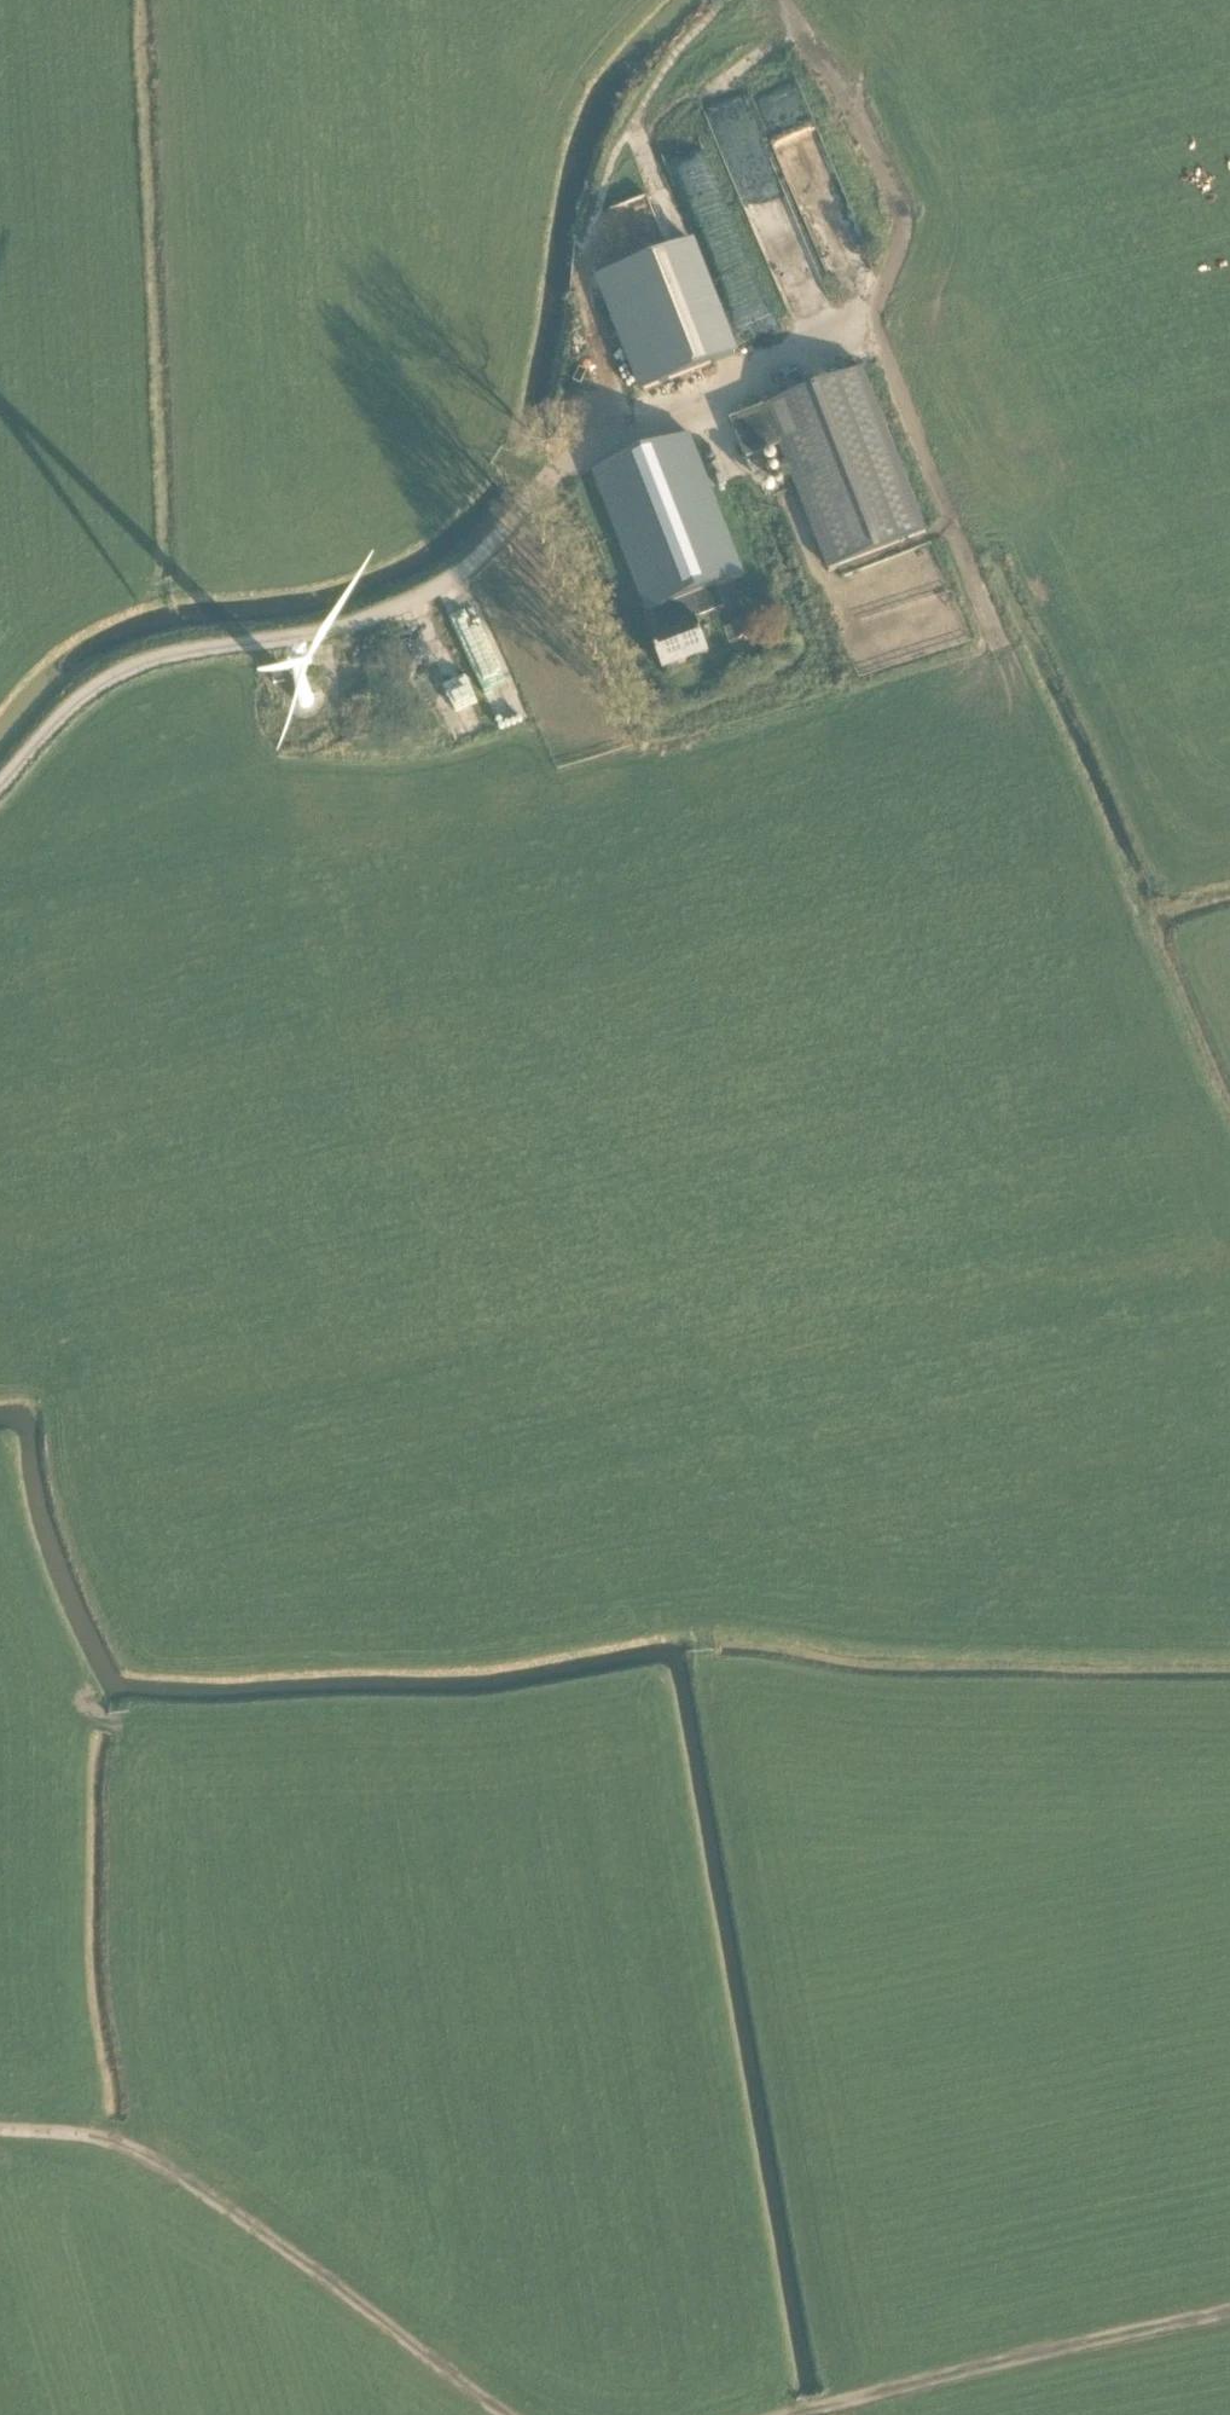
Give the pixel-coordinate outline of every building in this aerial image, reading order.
[(735,355),(690,242),(600,277),(645,390),(735,355)] [(926,533),(862,368),(730,419),(745,459),(781,445),(829,570),(926,533)] [(744,577),(689,434),(594,471),(649,613),(653,611),(661,632),(650,636),(663,671),(708,653),(696,622),(727,609),(718,586),(744,577)] [(755,632),(749,618),(734,624),(739,638),(755,632)]
